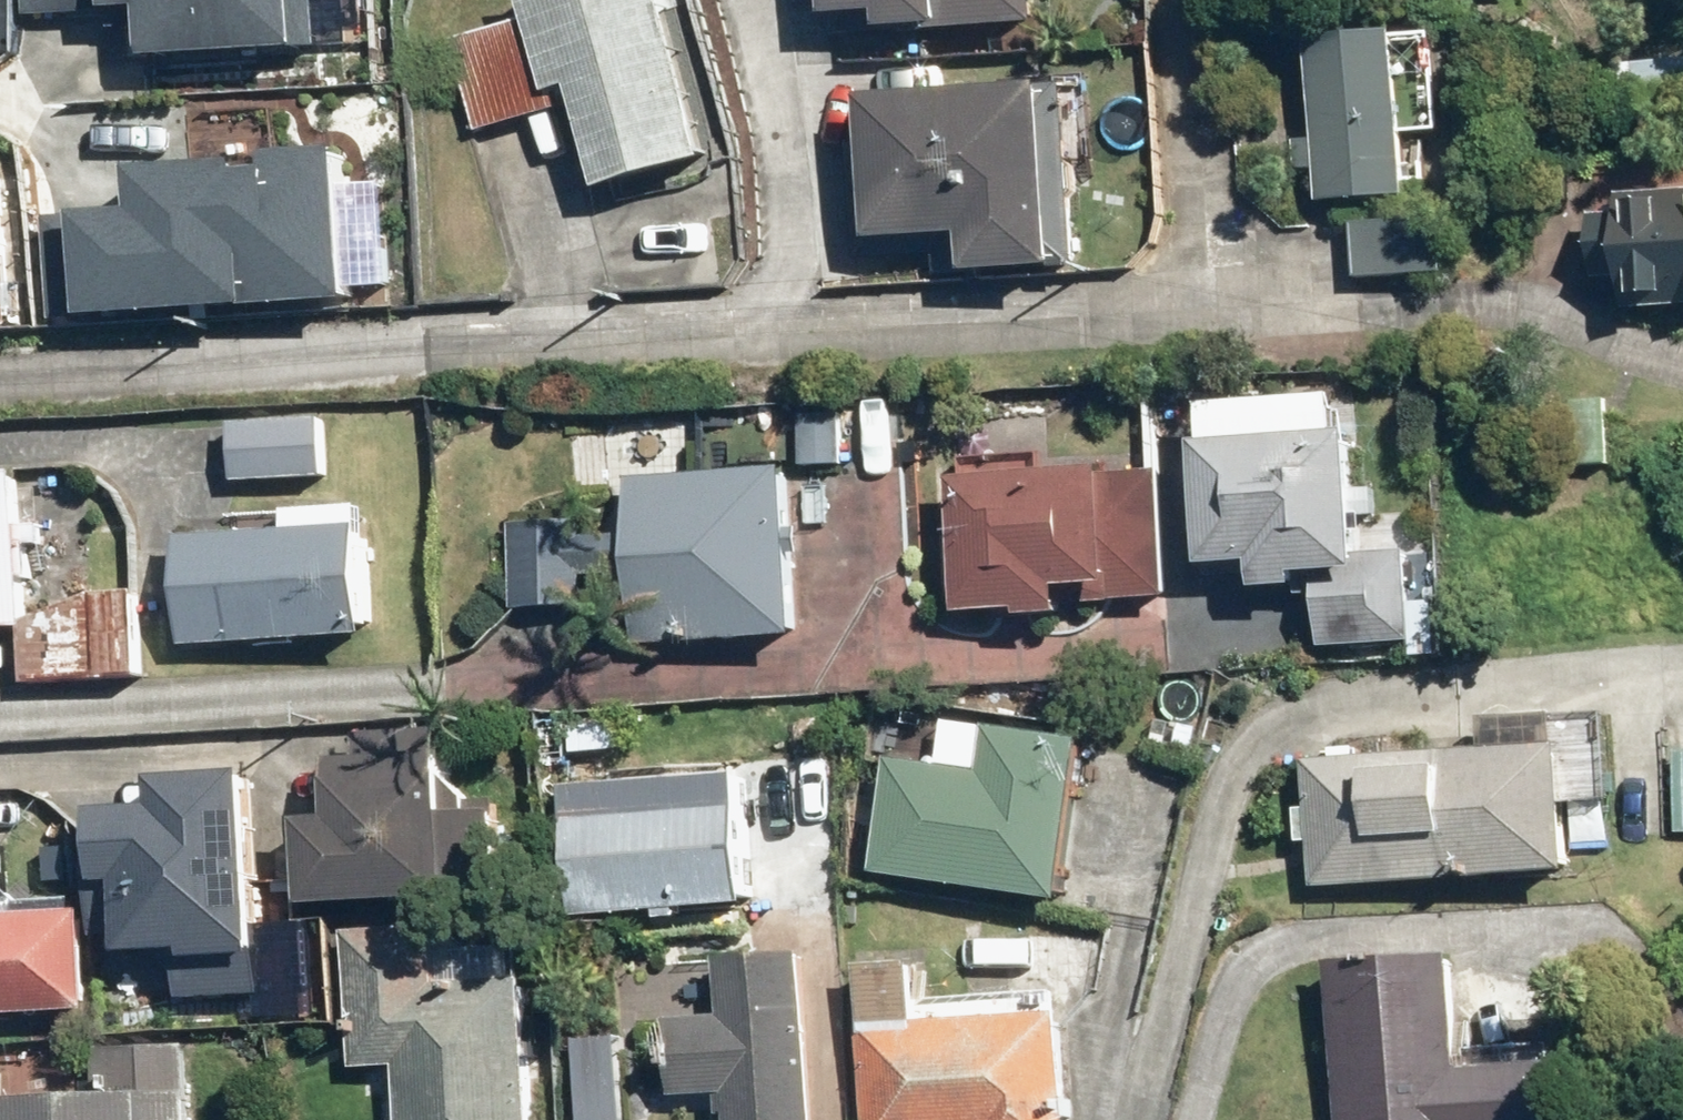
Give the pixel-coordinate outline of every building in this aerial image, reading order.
[(21,10),(131,4),(133,48),(309,39),(307,0),(21,0),(21,10)] [(554,117),(550,105),(573,98),(603,208),(710,178),(661,0),(522,0),(521,0),(528,26),(452,47),(478,139),(554,117)] [(889,39),(935,38),(935,43),(1046,39),(1044,0),(831,0),(832,25),(889,24),(889,39)] [(1311,199),(1403,191),(1398,134),(1433,131),(1424,28),(1385,32),(1384,19),(1296,26),(1311,199)] [(967,250),(967,284),(1066,284),(1065,105),(865,105),(865,251),(967,250)] [(64,212),(69,310),(328,297),(321,148),(121,158),(123,210),(64,212)] [(1651,162),(1591,161),(1590,294),(1624,294),(1624,316),(1682,317),(1682,162),(1651,162)] [(17,341),(8,179),(0,179),(0,342),(17,341)] [(1424,229),(1356,228),(1354,285),(1423,287),(1424,229)] [(232,425),(233,489),(327,489),(326,424),(232,425)] [(1295,595),(1295,577),(1351,578),(1352,552),(1354,446),(1198,442),(1195,574),(1254,576),(1253,594),(1295,595)] [(954,624),(1063,620),(1062,596),(1108,595),(1108,603),(1165,601),(1161,471),(949,478),(954,624)] [(621,479),(620,644),(790,644),(790,479),(621,479)] [(26,644),(25,622),(25,600),(23,486),(0,487),(0,644),(26,644)] [(227,546),(176,547),(178,651),(365,647),(363,518),(283,520),(227,521),(227,546)] [(510,522),(509,613),(586,614),(586,522),(510,522)] [(1352,552),(1351,578),(1351,601),(1315,600),(1314,645),(1408,648),(1410,553),(1352,552)] [(891,765),(872,877),(1060,909),(1087,750),(989,734),(982,780),(891,765)] [(324,814),(300,813),(297,907),(446,911),(451,738),(351,735),(350,761),(326,760),(324,814)] [(1304,767),(1308,886),(1566,876),(1561,758),(1304,767)] [(158,820),(93,818),(91,893),(123,894),(121,957),(250,961),(256,782),(159,779),(158,820)] [(572,799),(576,916),(748,911),(745,794),(572,799)] [(87,1018),(86,914),(0,915),(0,1019),(87,1018)] [(537,1007),(437,1003),(439,946),(359,943),(354,1063),(409,1065),(407,1119),(533,1119),(537,1007)] [(804,959),(717,964),(720,1020),(665,1023),(670,1101),(717,1099),(718,1119),(725,1119),(726,1119),(814,1119),(804,959)] [(1596,1064),(1458,1067),(1456,967),(1336,970),(1338,1119),(1597,1119),(1596,1064)] [(1070,1042),(868,1038),(867,1119),(1068,1119),(1070,1042)] [(0,1110),(0,1119),(199,1119),(200,1048),(101,1048),(101,1110),(0,1110)]
